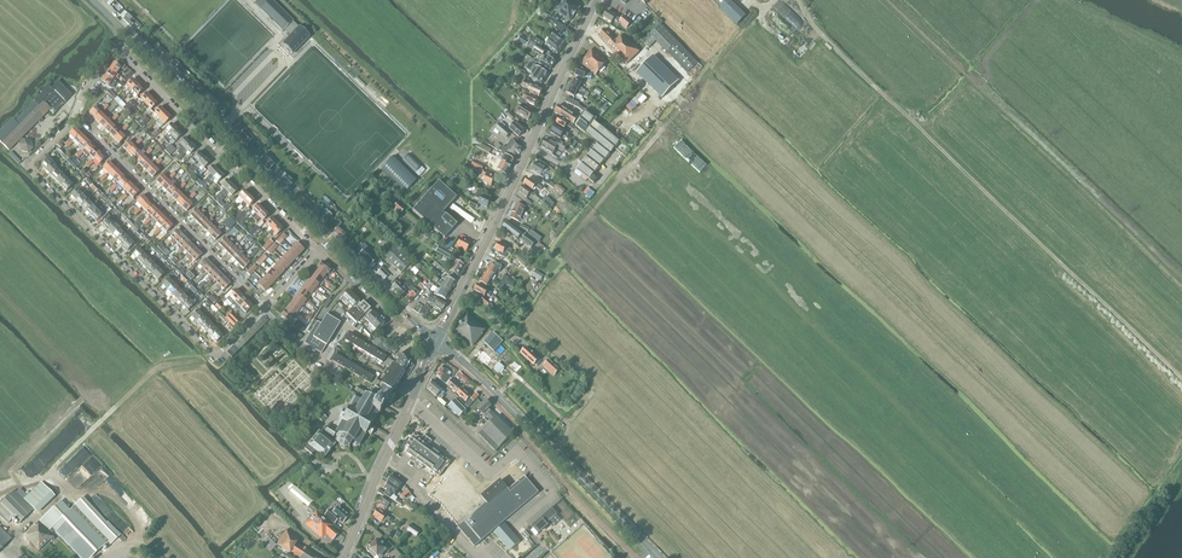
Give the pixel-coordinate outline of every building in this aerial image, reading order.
[(301,46),(310,36),(299,26),(298,27),(292,21),(294,20),(293,20),(272,0),(267,0),(258,9),(259,9),(269,18),(269,19),(272,21),(283,31),(282,31),(283,32),(284,30),(290,35),(286,39),(282,44),(285,46),(287,49),(288,49),(291,52),(299,44),(301,45),(300,45),(301,46)] [(570,21),(580,8),(579,7),(570,0),(564,0),(563,0),(555,10),(569,21),(570,21)] [(746,15),(730,0),(727,0),(719,8),(737,25),(746,15)] [(774,6),(784,13),(787,9),(777,1),(774,6)] [(120,16),(123,18),(123,19),(131,27),(134,23),(140,29),(142,27),(133,17),(132,18),(124,11),(120,16)] [(603,17),(612,23),(613,20),(616,22),(619,18),(607,11),(603,17)] [(626,28),(631,23),(623,16),(619,21),(626,28)] [(549,21),(557,26),(555,29),(561,34),(565,28),(551,17),(549,21)] [(656,41),(667,52),(678,42),(661,25),(650,35),(652,36),(644,43),(649,48),(656,41)] [(641,50),(639,52),(635,47),(627,39),(621,35),(616,40),(605,29),(599,34),(608,43),(606,44),(614,51),(627,64),(631,59),(635,64),(643,56),(645,53),(641,50)] [(556,32),(551,38),(563,48),(568,41),(556,32)] [(520,35),(517,40),(527,46),(530,41),(527,39),(520,35)] [(527,47),(531,49),(531,47),(534,49),(533,50),(542,56),(545,51),(541,48),(544,43),(534,37),(527,47)] [(563,48),(551,38),(545,45),(549,48),(558,54),(563,48)] [(678,42),(667,52),(687,73),(698,63),(678,42)] [(160,45),(157,48),(162,54),(160,56),(168,63),(173,58),(165,51),(160,45)] [(595,75),(604,65),(607,62),(591,49),(580,62),(595,75)] [(556,60),(549,55),(547,58),(544,56),(543,58),(539,63),(550,70),(556,60)] [(653,56),(636,73),(662,98),(679,81),(653,56)] [(531,58),(529,62),(531,63),(527,69),(532,73),(530,77),(541,84),(548,74),(535,66),(537,63),(531,58)] [(169,65),(175,70),(176,68),(182,74),(186,70),(181,66),(180,64),(174,59),(169,65)] [(117,65),(114,63),(110,69),(117,74),(121,67),(123,69),(125,66),(119,61),(117,65)] [(592,75),(590,74),(586,73),(587,72),(579,68),(575,75),(583,79),(585,76),(591,78),(592,75)] [(106,75),(113,80),(114,81),(116,78),(117,78),(119,75),(117,74),(110,69),(108,72),(107,71),(105,74),(106,75)] [(113,80),(106,75),(101,81),(102,82),(101,83),(104,85),(105,84),(109,86),(113,80)] [(127,91),(129,93),(132,91),(138,85),(132,79),(126,85),(129,88),(127,91)] [(573,79),(570,86),(588,95),(589,93),(585,91),(586,91),(582,89),(583,88),(579,87),(581,83),(573,79)] [(58,109),(57,108),(64,101),(65,102),(72,95),(65,88),(58,81),(51,88),(48,84),(40,92),(41,93),(34,101),(15,121),(13,119),(0,132),(0,141),(9,150),(18,141),(21,143),(20,144),(21,151),(28,153),(33,148),(31,141),(25,140),(23,141),(21,138),(38,121),(40,123),(43,120),(41,118),(49,110),(53,114),(58,109)] [(521,87),(531,91),(530,94),(539,98),(543,89),(524,81),(521,87)] [(132,91),(129,93),(126,96),(129,99),(134,93),(137,96),(143,90),(138,85),(132,91)] [(588,95),(570,86),(566,93),(574,97),(576,93),(583,96),(587,98),(588,95)] [(634,98),(638,101),(643,95),(640,92),(634,98)] [(146,105),(152,99),(146,93),(140,99),(143,102),(138,107),(140,110),(144,107),(146,105)] [(209,94),(205,99),(215,109),(216,109),(215,109),(219,105),(220,105),(220,104),(209,94)] [(522,98),(527,102),(534,105),(537,99),(530,95),(529,97),(523,94),(522,98)] [(114,99),(123,107),(126,104),(117,96),(114,99)] [(565,101),(577,107),(583,112),(575,125),(593,141),(577,160),(581,163),(576,169),(593,183),(597,179),(592,175),(620,141),(597,122),(598,120),(591,115),(585,110),(579,105),(580,103),(567,97),(565,101)] [(157,104),(152,99),(146,105),(144,107),(146,109),(148,107),(151,110),(157,104)] [(517,113),(528,120),(533,112),(526,107),(528,104),(520,99),(518,103),(522,105),(517,113)] [(123,108),(125,111),(134,102),(131,100),(125,106),(125,107),(123,108)] [(134,102),(125,111),(128,113),(130,111),(130,112),(137,105),(134,102)] [(554,112),(564,118),(563,120),(560,117),(558,120),(557,120),(556,122),(556,123),(556,124),(564,129),(566,125),(574,130),(575,128),(575,127),(573,126),(578,118),(559,105),(554,112)] [(89,113),(94,118),(100,112),(95,107),(89,113)] [(155,119),(157,121),(160,119),(166,113),(160,107),(154,113),(157,116),(155,119)] [(94,118),(99,123),(105,117),(100,112),(94,118)] [(507,115),(512,120),(515,117),(510,112),(507,115)] [(593,112),(591,115),(598,120),(600,118),(593,112)] [(160,119),(157,121),(155,123),(160,128),(164,124),(165,124),(171,118),(166,113),(160,119)] [(137,123),(139,125),(147,118),(144,115),(139,120),(137,123)] [(99,123),(104,128),(110,122),(105,117),(99,123)] [(615,117),(606,127),(610,130),(613,127),(622,135),(628,128),(615,117)] [(147,118),(139,125),(141,127),(144,125),(149,120),(147,118)] [(104,128),(109,133),(115,127),(110,122),(104,128)] [(510,129),(514,133),(519,137),(525,130),(516,122),(510,129)] [(235,127),(241,133),(239,135),(247,144),(253,138),(249,133),(240,123),(235,127)] [(495,127),(496,128),(495,129),(506,138),(510,133),(498,123),(495,127)] [(163,143),(165,141),(177,129),(172,124),(166,130),(169,133),(161,141),(163,143)] [(553,127),(550,132),(553,134),(558,137),(560,138),(562,136),(566,138),(568,135),(568,134),(565,131),(555,125),(553,127)] [(109,133),(114,139),(120,133),(115,127),(109,133)] [(69,134),(74,139),(80,133),(75,128),(69,134)] [(151,137),(153,139),(161,132),(158,129),(151,137)] [(177,129),(165,141),(168,143),(171,139),(174,142),(182,134),(177,129)] [(74,139),(79,144),(85,138),(80,133),(74,139)] [(120,133),(114,139),(119,144),(125,138),(120,133)] [(79,144),(84,149),(90,143),(85,138),(79,144)] [(177,152),(179,155),(191,143),(188,141),(189,139),(187,138),(186,138),(185,138),(177,146),(180,149),(177,152)] [(500,150),(499,150),(501,151),(507,154),(508,152),(515,157),(522,147),(512,139),(506,148),(503,146),(500,150)] [(541,148),(546,151),(549,153),(549,152),(553,155),(557,148),(558,149),(560,147),(564,150),(567,145),(559,140),(556,144),(551,141),(550,143),(545,140),(541,148)] [(123,147),(128,152),(134,146),(129,141),(123,147)] [(679,150),(699,172),(707,164),(687,142),(679,150)] [(84,149),(89,154),(95,148),(90,143),(84,149)] [(191,143),(179,155),(175,158),(178,161),(187,151),(190,154),(196,148),(196,147),(194,145),(193,146),(191,143)] [(164,150),(167,153),(173,147),(170,144),(164,150)] [(128,152),(133,157),(139,151),(134,146),(128,152)] [(173,147),(167,153),(170,156),(176,150),(173,147)] [(89,154),(94,159),(100,153),(95,148),(89,154)] [(133,157),(138,162),(144,156),(139,151),(133,157)] [(501,162),(511,167),(514,160),(506,155),(507,154),(501,151),(500,154),(504,157),(501,162)] [(9,154),(19,164),(21,162),(11,152),(9,154)] [(188,169),(190,171),(193,174),(195,171),(193,169),(205,157),(199,152),(192,159),(194,162),(188,169)] [(100,153),(94,159),(99,164),(105,159),(100,153)] [(402,160),(415,173),(422,166),(409,153),(402,160)] [(41,165),(46,171),(52,164),(55,162),(47,154),(42,159),(44,162),(41,165)] [(261,159),(270,169),(276,164),(270,157),(269,157),(266,154),(261,159)] [(395,155),(382,168),(406,192),(418,179),(395,155)] [(138,162),(143,167),(149,161),(144,156),(138,162)] [(210,162),(205,157),(193,169),(195,171),(201,165),(204,168),(210,162)] [(501,162),(498,160),(496,165),(499,166),(497,170),(507,175),(511,167),(501,162)] [(543,178),(545,174),(548,169),(545,168),(547,165),(540,160),(538,163),(535,162),(535,163),(534,163),(533,164),(534,165),(532,167),(531,167),(531,168),(531,169),(531,170),(543,178)] [(143,167),(148,172),(154,167),(149,161),(143,167)] [(472,165),(482,170),(484,166),(474,161),(472,165)] [(103,168),(108,173),(114,167),(109,162),(103,168)] [(46,171),(51,176),(57,170),(52,164),(46,171)] [(207,183),(218,171),(213,166),(207,171),(210,174),(200,185),(202,187),(207,183)] [(108,173),(113,178),(119,172),(114,167),(108,173)] [(154,167),(148,172),(153,178),(159,172),(154,167)] [(51,176),(56,181),(62,175),(62,174),(64,172),(62,170),(60,172),(57,170),(51,176)] [(491,186),(494,179),(495,177),(491,175),(491,174),(483,170),(481,174),(486,176),(483,182),(484,183),(487,184),(491,186)] [(224,176),(218,171),(207,183),(209,185),(215,179),(218,182),(224,176)] [(113,178),(118,183),(124,177),(119,172),(113,178)] [(278,178),(288,188),(294,182),(284,172),(278,178)] [(56,181),(61,186),(68,180),(62,175),(56,181)] [(156,181),(161,186),(167,180),(162,175),(156,181)] [(118,183),(123,188),(129,182),(124,177),(118,183)] [(541,188),(536,184),(528,178),(526,181),(525,181),(524,182),(524,183),(524,184),(532,190),(535,187),(544,193),(546,191),(541,188)] [(68,180),(61,186),(67,191),(73,185),(68,180)] [(161,186),(166,191),(172,185),(167,180),(161,186)] [(216,197),(218,199),(232,185),(227,180),(221,185),(224,188),(218,194),(216,197)] [(453,206),(452,205),(449,203),(455,197),(438,181),(412,210),(444,238),(456,225),(442,212),(448,205),(451,208),(453,206)] [(123,188),(128,193),(134,187),(129,182),(123,188)] [(172,185),(166,191),(171,196),(178,190),(179,188),(174,183),(172,185)] [(557,184),(554,188),(562,194),(565,190),(557,184)] [(216,201),(223,208),(225,206),(221,201),(226,196),(229,193),(232,196),(237,190),(232,185),(218,199),(216,201)] [(531,191),(523,186),(519,192),(527,197),(530,194),(533,196),(535,195),(531,191)] [(134,187),(128,193),(133,198),(139,192),(134,187)] [(71,196),(76,201),(82,195),(82,194),(84,193),(82,191),(80,193),(77,189),(71,196)] [(171,196),(177,201),(183,196),(178,190),(171,196)] [(238,196),(244,202),(250,196),(244,190),(238,196)] [(474,197),(480,200),(479,203),(487,207),(490,200),(482,196),(483,194),(477,191),(474,197)] [(81,206),(87,200),(90,198),(84,192),(82,195),(76,201),(81,206)] [(299,198),(310,209),(315,204),(312,201),(304,192),(299,198)] [(137,202),(142,207),(148,201),(143,196),(137,202)] [(177,201),(182,207),(188,201),(183,196),(177,201)] [(250,196),(244,202),(240,205),(243,207),(246,204),(249,207),(255,201),(250,196)] [(81,206),(86,211),(92,205),(87,200),(81,206)] [(113,209),(105,201),(101,206),(109,213),(113,209)] [(142,207),(147,212),(153,206),(148,201),(142,207)] [(188,201),(182,207),(187,212),(193,206),(188,201)] [(318,216),(321,213),(324,210),(318,203),(311,210),(318,216)] [(394,206),(401,213),(404,209),(397,203),(394,206)] [(510,218),(519,221),(525,207),(517,203),(510,218)] [(254,219),(257,216),(263,210),(258,204),(252,210),(255,213),(251,217),(254,219)] [(86,211),(91,216),(98,210),(92,205),(86,211)] [(194,219),(198,224),(204,218),(202,215),(205,212),(206,213),(211,207),(209,205),(203,210),(194,219)] [(475,220),(453,205),(453,206),(451,208),(450,209),(472,224),(475,220)] [(147,212),(152,217),(158,211),(153,206),(147,212)] [(190,215),(194,219),(203,210),(202,209),(199,212),(196,209),(190,215)] [(324,210),(321,213),(323,216),(320,219),(325,223),(332,216),(328,212),(325,209),(324,210)] [(98,210),(91,216),(97,222),(103,215),(98,210)] [(263,210),(257,216),(254,219),(256,222),(260,218),(263,221),(269,215),(263,210)] [(152,217),(157,222),(163,216),(158,211),(152,217)] [(234,220),(236,222),(245,214),(242,211),(236,217),(236,218),(234,220)] [(203,228),(215,215),(217,214),(215,212),(207,220),(204,218),(198,224),(203,228)] [(245,214),(236,222),(239,225),(241,223),(247,217),(245,214)] [(107,230),(114,224),(119,218),(117,216),(113,220),(109,215),(104,219),(106,221),(102,224),(107,230)] [(203,228),(207,232),(213,226),(210,224),(217,217),(215,215),(203,228)] [(157,222),(162,227),(168,221),(163,216),(157,222)] [(266,224),(271,230),(277,224),(272,218),(266,224)] [(331,228),(334,231),(333,231),(344,241),(348,237),(346,235),(349,233),(346,230),(345,232),(338,226),(341,223),(339,221),(338,220),(331,228)] [(168,221),(162,227),(167,232),(173,226),(168,221)] [(517,240),(519,238),(531,248),(536,242),(526,235),(523,232),(508,221),(502,229),(517,240)] [(107,230),(113,235),(119,229),(120,227),(115,223),(114,224),(107,230)] [(211,236),(220,227),(223,224),(221,223),(215,229),(213,226),(207,232),(211,236)] [(277,224),(271,230),(268,233),(271,236),(274,232),(277,235),(283,229),(277,224)] [(248,234),(250,236),(259,228),(256,226),(248,234)] [(220,227),(211,236),(215,241),(221,235),(219,232),(222,229),(220,227)] [(259,228),(250,236),(253,239),(261,231),(259,228)] [(113,235),(118,240),(124,234),(125,233),(123,230),(121,231),(119,229),(113,235)] [(170,241),(171,243),(181,234),(176,230),(170,236),(173,238),(170,241)] [(531,230),(527,235),(538,243),(542,238),(531,230)] [(118,240),(123,245),(129,239),(124,234),(118,240)] [(176,242),(179,244),(185,238),(181,234),(171,243),(173,245),(176,242)] [(178,250),(180,252),(189,242),(185,238),(179,244),(181,247),(178,250)] [(219,244),(223,248),(232,239),(230,238),(227,241),(225,238),(219,244)] [(456,246),(466,251),(470,243),(460,238),(456,246)] [(129,239),(123,245),(122,246),(122,247),(124,249),(125,249),(126,248),(128,250),(134,244),(135,245),(137,243),(134,240),(132,242),(129,239)] [(223,248),(227,253),(233,246),(231,244),(234,241),(232,239),(223,248)] [(262,248),(265,251),(272,243),(269,240),(262,248)] [(185,250),(187,253),(193,247),(189,242),(180,252),(181,253),(185,250)] [(231,257),(235,261),(242,255),(239,252),(247,245),(245,243),(240,248),(231,257)] [(297,243),(292,248),(299,255),(304,250),(297,243)] [(495,249),(500,252),(499,254),(504,257),(507,252),(511,254),(513,250),(498,243),(495,249)] [(535,247),(541,252),(544,247),(539,243),(535,247)] [(368,248),(364,244),(361,248),(363,249),(361,251),(358,255),(363,260),(369,255),(365,251),(368,248)] [(436,250),(435,252),(450,260),(453,254),(439,245),(438,246),(436,250)] [(227,253),(231,257),(240,248),(239,246),(236,249),(233,246),(227,253)] [(384,256),(398,270),(401,273),(411,263),(394,246),(384,256)] [(186,258),(188,260),(197,251),(193,247),(187,253),(190,255),(186,258)] [(292,248),(287,253),(294,260),(299,255),(292,248)] [(132,255),(137,260),(144,254),(138,249),(132,255)] [(197,251),(188,260),(190,262),(193,259),(196,261),(202,255),(197,251)] [(137,260),(143,265),(149,259),(151,257),(146,252),(144,254),(137,260)] [(235,261),(240,265),(253,252),(251,253),(250,252),(244,257),(242,255),(235,261)] [(253,252),(240,265),(244,270),(250,263),(247,261),(250,258),(251,259),(255,254),(253,252)] [(287,253),(283,259),(290,265),(294,260),(287,253)] [(518,253),(515,257),(525,266),(529,263),(518,253)] [(372,258),(369,255),(363,260),(369,265),(374,260),(376,262),(379,258),(375,255),(372,258)] [(143,265),(148,270),(154,264),(149,259),(143,265)] [(198,270),(200,272),(209,263),(205,259),(199,265),(201,267),(198,270)] [(290,265),(283,259),(278,264),(285,270),(290,265)] [(449,271),(458,276),(464,265),(455,260),(449,271)] [(320,268),(319,268),(327,274),(327,273),(328,274),(330,272),(332,274),(334,271),(322,262),(318,267),(320,268)] [(433,264),(442,273),(445,270),(435,262),(433,264)] [(205,271),(207,273),(213,267),(209,263),(200,272),(202,274),(205,271)] [(495,263),(493,266),(490,264),(486,270),(494,274),(495,275),(497,271),(499,272),(502,268),(497,264),(495,263)] [(148,270),(153,275),(159,269),(154,264),(148,270)] [(277,265),(273,269),(280,276),(284,271),(277,265)] [(381,267),(379,269),(386,276),(388,274),(389,272),(382,266),(381,267)] [(207,279),(208,280),(218,271),(213,267),(207,273),(210,276),(207,279)] [(414,267),(410,271),(415,275),(419,271),(414,267)] [(319,268),(315,274),(323,279),(325,276),(327,274),(319,268)] [(159,269),(153,275),(158,281),(164,274),(165,272),(164,270),(162,272),(159,269)] [(273,269),(268,274),(275,280),(280,276),(273,269)] [(379,269),(376,272),(383,279),(386,276),(379,269)] [(530,275),(541,281),(544,275),(534,269),(530,275)] [(486,270),(483,275),(490,280),(494,274),(486,270)] [(213,279),(216,282),(222,276),(218,271),(208,280),(210,282),(213,279)] [(268,274),(264,278),(271,285),(275,280),(268,274)] [(315,274),(311,279),(318,285),(323,279),(315,274)] [(410,281),(413,284),(419,278),(418,277),(415,275),(410,281)] [(490,280),(483,275),(479,281),(487,286),(488,284),(489,285),(491,282),(490,281),(490,280)] [(173,278),(171,281),(169,279),(170,278),(168,276),(164,280),(165,282),(162,285),(167,290),(174,284),(176,281),(173,278)] [(215,287),(217,289),(226,280),(222,276),(216,282),(218,284),(215,287)] [(443,283),(452,288),(455,282),(443,276),(442,278),(445,279),(443,283)] [(271,285),(264,278),(258,285),(265,292),(271,285)] [(311,279),(307,284),(316,291),(317,290),(318,289),(316,288),(318,285),(311,279)] [(226,280),(217,289),(218,291),(222,287),(224,290),(230,284),(226,280)] [(391,283),(393,286),(391,288),(400,297),(406,291),(397,282),(394,280),(391,283)] [(441,285),(439,289),(449,294),(452,288),(443,283),(440,281),(438,284),(441,285)] [(167,290),(173,295),(179,289),(174,284),(167,290)] [(307,284),(303,290),(310,295),(312,292),(314,294),(315,293),(316,291),(307,284)] [(474,290),(485,296),(486,294),(490,296),(492,292),(478,284),(474,290)] [(173,295),(178,300),(184,294),(179,289),(173,295)] [(449,294),(439,289),(438,292),(435,290),(434,292),(435,294),(446,300),(449,294)] [(232,305),(235,302),(242,295),(236,290),(226,299),(232,305)] [(303,290),(299,295),(308,302),(309,301),(310,300),(308,298),(310,295),(303,290)] [(347,314),(353,318),(359,312),(366,305),(363,302),(361,303),(360,301),(359,301),(351,293),(348,290),(340,298),(352,309),(347,314)] [(196,293),(203,300),(205,298),(198,291),(196,293)] [(405,298),(409,302),(416,296),(411,291),(405,298)] [(178,300),(183,306),(189,299),(184,294),(178,300)] [(511,298),(517,303),(520,299),(514,294),(511,298)] [(235,302),(240,308),(247,301),(242,295),(235,302)] [(299,295),(295,300),(302,306),(304,303),(306,305),(307,304),(308,302),(299,295)] [(434,296),(428,304),(431,306),(434,308),(433,309),(436,310),(437,309),(441,312),(446,303),(434,296)] [(481,301),(489,308),(493,310),(494,308),(491,306),(492,304),(484,297),(481,301)] [(189,299),(183,306),(188,311),(194,305),(189,299)] [(215,306),(218,308),(224,302),(222,299),(215,306)] [(295,300),(291,306),(298,312),(302,306),(295,300)] [(247,301),(240,308),(246,313),(253,307),(247,301)] [(359,312),(353,318),(361,324),(365,320),(367,322),(364,325),(367,327),(363,331),(369,336),(380,326),(381,326),(382,326),(383,326),(384,325),(384,324),(384,323),(383,322),(384,322),(380,318),(374,313),(373,314),(372,313),(373,312),(372,312),(370,309),(366,305),(359,312)] [(291,306),(287,311),(294,317),(298,312),(291,306)] [(191,316),(196,322),(202,315),(197,310),(191,316)] [(294,317),(287,311),(286,312),(285,311),(281,316),(293,325),(295,322),(293,321),(295,318),(293,317),(294,317)] [(230,312),(227,315),(236,324),(239,321),(230,312)] [(196,322),(201,327),(208,321),(202,315),(196,322)] [(236,324),(227,315),(225,318),(233,326),(236,324)] [(308,330),(311,331),(304,343),(309,346),(308,348),(311,349),(311,350),(314,352),(316,350),(321,353),(340,323),(327,315),(321,324),(314,320),(308,330)] [(455,332),(473,346),(483,334),(482,334),(486,329),(468,315),(455,332)] [(201,327),(206,332),(213,326),(208,321),(201,327)] [(206,332),(212,337),(218,331),(220,328),(218,326),(215,328),(213,326),(206,332)] [(218,331),(212,337),(217,342),(219,340),(222,342),(228,336),(220,328),(218,331)] [(344,342),(345,341),(349,334),(346,332),(342,340),(341,340),(340,341),(339,341),(339,342),(338,343),(337,343),(340,345),(340,344),(342,343),(343,343),(344,342)] [(484,342),(494,351),(503,341),(493,333),(484,342)] [(349,343),(351,344),(355,338),(349,334),(345,341),(348,343),(348,344),(349,343)] [(354,346),(357,348),(361,342),(355,338),(351,344),(354,346),(353,347),(354,346)] [(386,353),(388,351),(394,354),(397,350),(391,346),(384,343),(378,338),(375,342),(373,345),(386,353)] [(361,350),(364,352),(367,345),(361,342),(357,348),(361,351),(360,352),(361,350)] [(366,354),(370,356),(374,349),(367,345),(364,352),(366,353),(365,355),(366,354)] [(332,362),(332,361),(336,355),(337,353),(337,352),(337,350),(337,348),(335,347),(335,348),(334,349),(334,350),(334,353),(329,360),(332,362)] [(521,353),(534,365),(534,364),(537,366),(540,362),(540,361),(538,360),(539,359),(526,347),(521,353)] [(374,358),(376,359),(380,353),(374,349),(370,356),(373,358),(373,359),(374,358)] [(477,357),(492,370),(497,364),(490,359),(491,358),(482,351),(477,357)] [(378,361),(382,363),(386,357),(380,353),(376,359),(378,361),(378,362),(378,361)] [(332,361),(338,365),(342,359),(340,358),(341,356),(340,357),(336,355),(332,361)] [(394,362),(392,365),(403,373),(404,373),(407,374),(413,364),(410,362),(398,355),(395,359),(394,361),(394,362)] [(391,366),(392,365),(394,362),(386,357),(382,363),(381,365),(382,366),(384,367),(386,365),(387,366),(388,367),(391,366)] [(338,365),(345,369),(349,362),(345,360),(346,359),(345,360),(342,359),(338,365)] [(560,370),(549,360),(544,366),(554,375),(560,370)] [(517,372),(522,366),(515,361),(510,366),(517,372)] [(345,369),(351,373),(355,366),(352,365),(353,364),(353,363),(352,365),(349,362),(345,369)] [(494,368),(512,385),(517,380),(499,363),(494,368)] [(399,383),(404,374),(403,374),(403,373),(392,365),(391,366),(386,375),(380,384),(380,385),(392,392),(392,391),(393,391),(399,383)] [(351,373),(357,376),(361,370),(358,368),(358,366),(357,368),(355,366),(351,373)] [(437,375),(444,379),(443,380),(446,383),(450,377),(446,375),(449,371),(442,366),(442,367),(442,366),(441,368),(437,375)] [(357,376),(363,380),(367,374),(365,372),(366,371),(365,371),(365,372),(361,370),(357,376)] [(461,371),(457,375),(466,382),(469,379),(461,371)] [(363,380),(370,384),(374,377),(370,375),(371,374),(370,374),(370,375),(367,374),(363,380)] [(378,389),(380,385),(380,384),(379,381),(378,380),(377,379),(378,377),(376,376),(374,376),(374,377),(370,384),(378,389)] [(446,383),(456,392),(460,387),(450,378),(446,383)] [(427,388),(436,396),(443,389),(433,380),(430,383),(431,384),(427,388)] [(357,386),(355,391),(364,396),(367,391),(357,386)] [(392,392),(382,386),(379,392),(376,391),(373,395),(386,403),(386,402),(390,404),(395,395),(392,393),(392,392)] [(457,394),(466,402),(471,396),(462,388),(457,394)] [(475,392),(471,398),(465,404),(468,407),(479,395),(475,392)] [(323,435),(323,436),(332,443),(333,444),(335,441),(334,440),(335,438),(339,441),(338,442),(339,443),(339,445),(339,447),(341,449),(343,449),(346,449),(347,447),(348,448),(352,442),(359,446),(362,439),(365,435),(366,433),(371,435),(375,428),(371,425),(378,413),(379,414),(384,406),(376,401),(375,402),(373,401),(374,399),(373,397),(371,396),(369,396),(367,397),(367,398),(364,396),(361,402),(360,401),(354,398),(347,411),(343,409),(339,417),(337,416),(330,428),(329,428),(329,427),(328,427),(326,427),(324,428),(323,430),(323,432),(324,434),(323,436),(323,435)] [(449,406),(459,417),(466,410),(455,399),(449,406)] [(478,434),(495,451),(513,433),(489,409),(491,406),(490,405),(491,405),(488,402),(488,403),(486,400),(478,408),(477,408),(474,411),(478,415),(481,412),(483,414),(484,414),(491,421),(478,434)] [(448,464),(445,461),(447,459),(429,446),(432,441),(424,435),(421,438),(415,433),(407,444),(411,447),(407,452),(414,458),(413,460),(415,461),(416,460),(418,461),(431,470),(436,474),(434,477),(433,476),(426,486),(428,493),(436,500),(437,499),(439,501),(445,506),(437,517),(452,528),(464,511),(469,514),(472,510),(473,511),(478,503),(477,502),(480,499),(476,495),(477,493),(471,489),(473,486),(470,484),(469,486),(463,474),(456,469),(457,468),(453,465),(452,466),(448,464)] [(431,470),(418,461),(415,464),(429,474),(431,470)] [(403,484),(391,475),(386,482),(387,482),(398,490),(403,484)] [(507,488),(501,480),(481,497),(486,503),(458,527),(475,547),(539,492),(527,478),(510,492),(507,488)] [(26,498),(37,510),(55,494),(43,482),(26,498)] [(398,490),(387,482),(383,488),(386,490),(386,491),(384,494),(390,498),(392,494),(394,496),(398,490)] [(290,491),(308,507),(313,501),(294,486),(290,491)] [(0,504),(0,515),(8,524),(15,518),(20,523),(34,509),(24,499),(14,490),(0,504)] [(390,504),(391,502),(382,496),(376,506),(385,512),(390,504)] [(73,506),(69,511),(60,501),(38,522),(38,521),(38,522),(28,531),(28,532),(25,536),(39,550),(52,537),(53,537),(53,536),(52,536),(51,534),(55,530),(57,533),(81,557),(91,557),(108,542),(110,545),(121,535),(108,522),(107,523),(83,497),(73,506)] [(349,516),(337,506),(332,512),(329,509),(324,515),(335,524),(338,520),(342,524),(349,516)] [(531,526),(537,533),(558,514),(552,508),(531,526)] [(373,516),(384,524),(386,520),(391,523),(393,520),(377,510),(375,513),(374,513),(373,515),(373,516)] [(305,524),(322,538),(323,537),(326,537),(328,535),(333,540),(339,533),(331,527),(333,525),(325,517),(324,518),(316,511),(305,524)] [(494,532),(510,551),(521,541),(505,523),(494,532)] [(410,525),(407,529),(406,530),(416,536),(420,531),(410,525)] [(12,539),(0,528),(0,551),(12,539)] [(296,543),(299,538),(286,530),(277,545),(297,557),(319,557),(296,543)] [(269,534),(267,536),(262,541),(272,551),(277,546),(274,543),(276,541),(273,538),(271,540),(270,539),(272,537),(269,534)] [(367,548),(367,550),(367,551),(369,553),(369,552),(374,557),(376,555),(379,557),(388,548),(378,539),(375,542),(373,541),(369,545),(368,545),(367,547),(367,548)]
